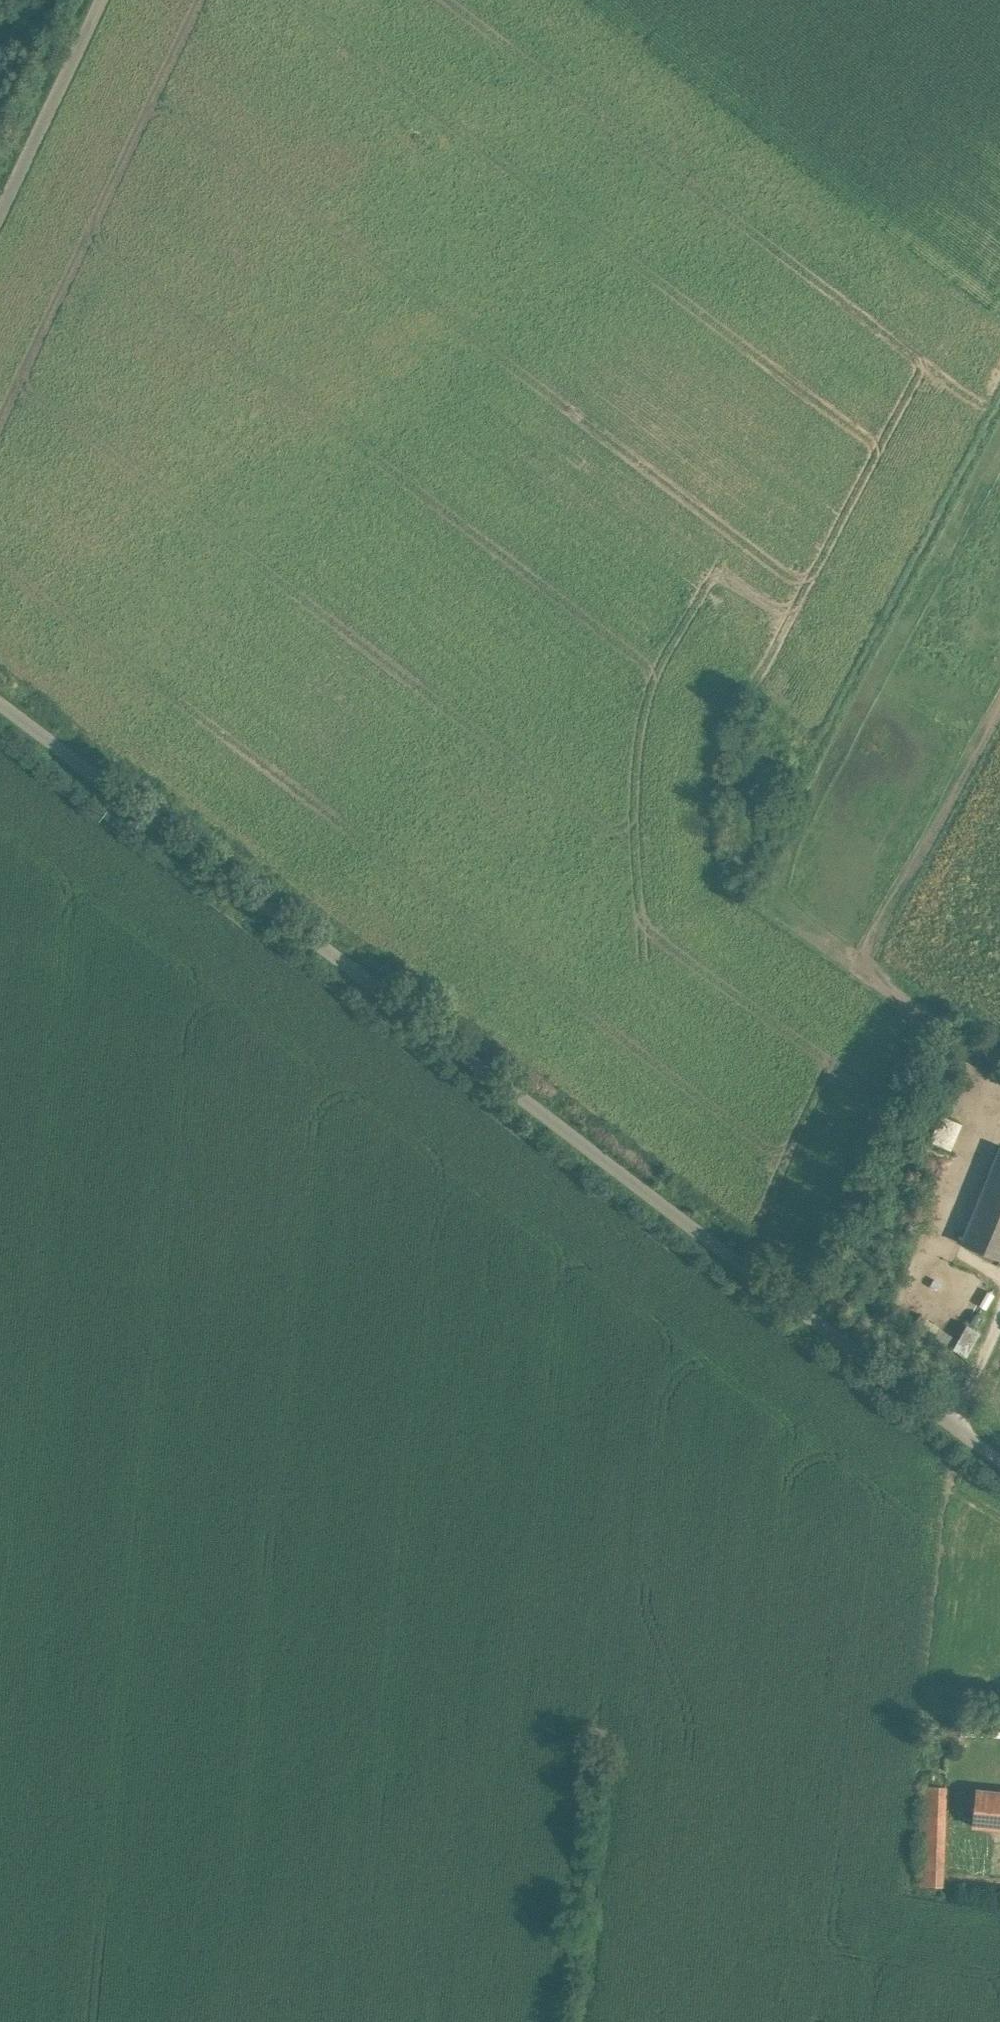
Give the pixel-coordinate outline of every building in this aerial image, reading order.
[(930,1140),(951,1148),(961,1121),(940,1113),(930,1140)] [(962,1243),(999,1258),(999,1149),(962,1243)] [(946,1786),(926,1785),(922,1885),(942,1886),(946,1786)] [(977,1790),(973,1825),(999,1828),(999,1792),(977,1790)]
